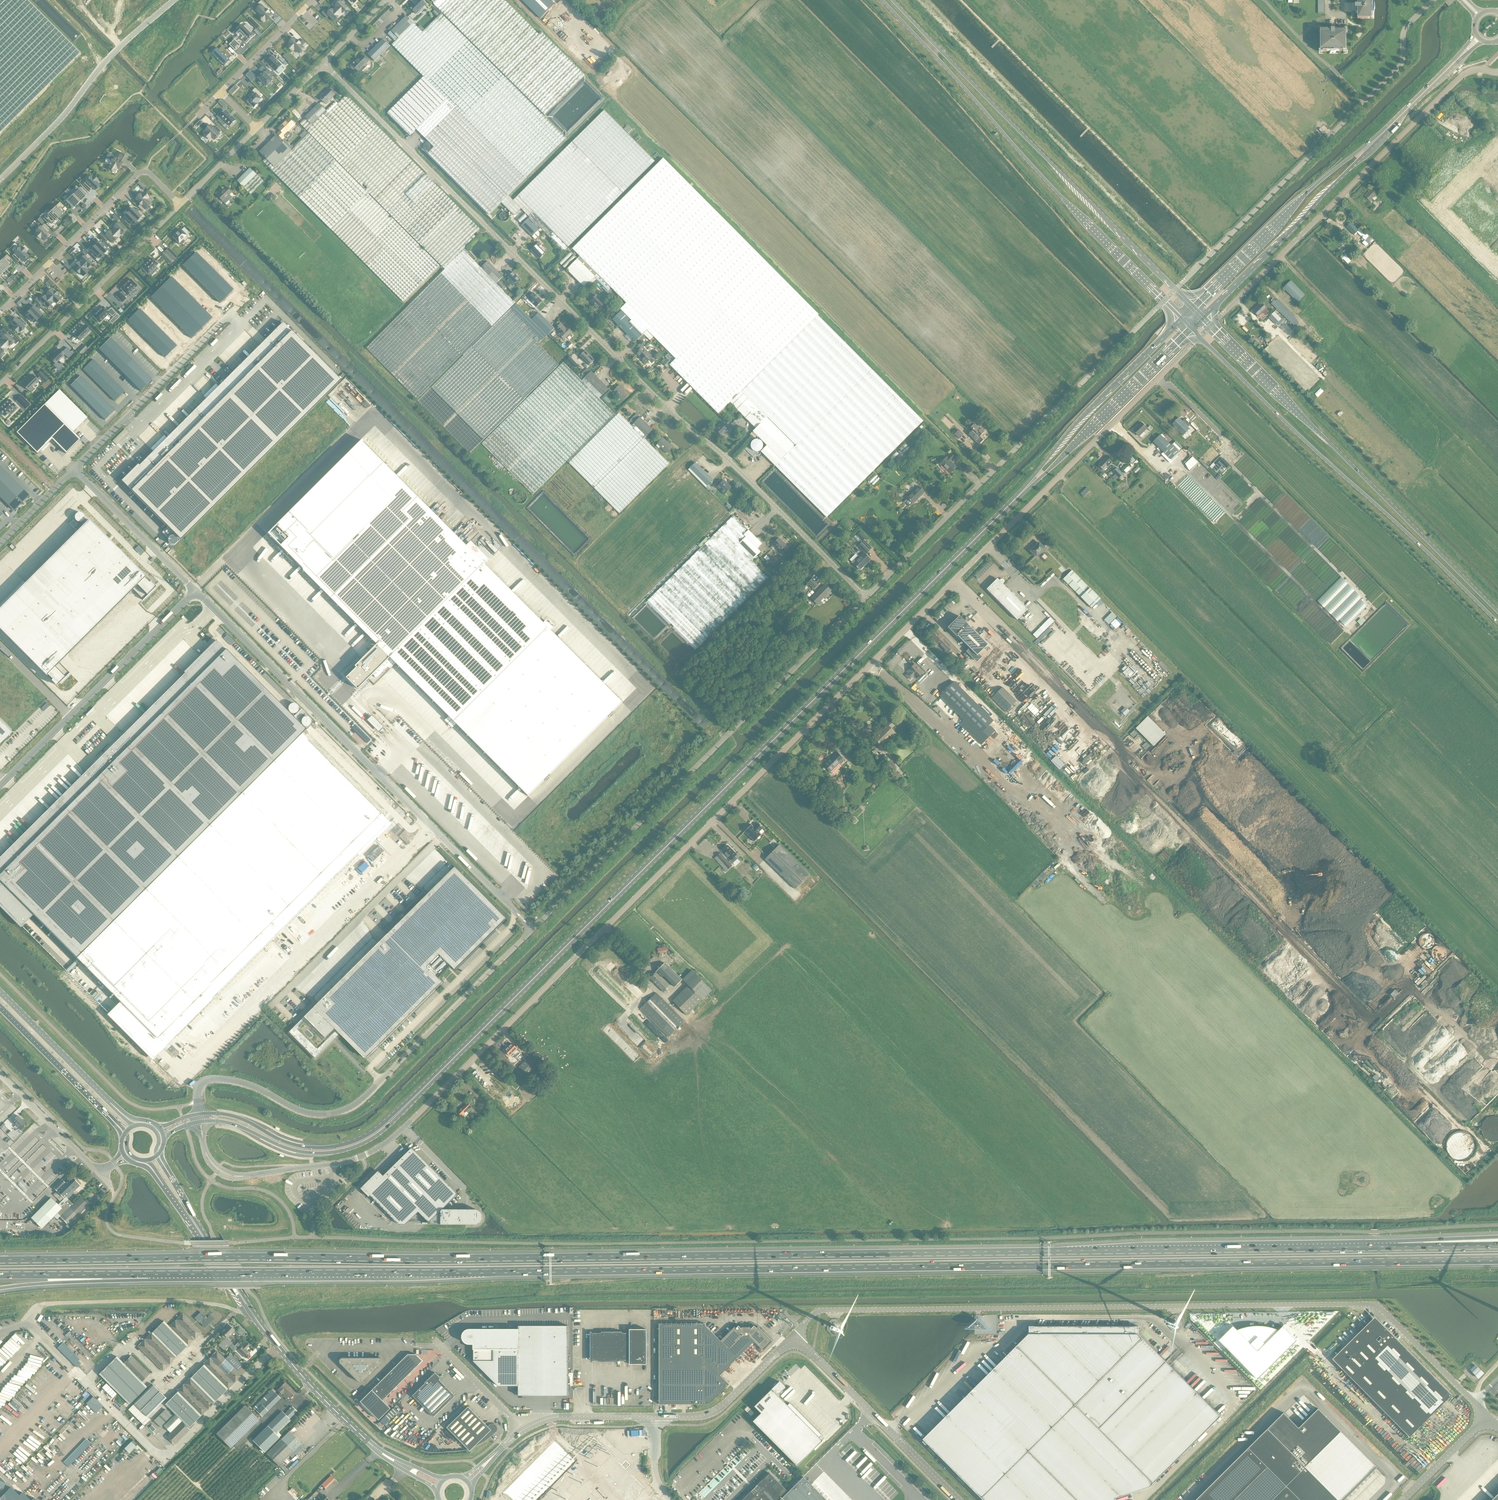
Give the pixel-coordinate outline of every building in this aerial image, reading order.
[(80,53),(27,0),(0,0),(0,133),(80,53)] [(257,10),(257,11),(258,12),(261,15),(259,17),(264,22),(266,20),(267,21),(269,19),(272,16),(269,13),(267,11),(269,9),(261,0),(258,4),(261,6),(257,10)] [(335,9),(341,15),(344,12),(347,8),(342,3),(344,1),(343,0),(339,0),(340,1),(336,6),(336,7),(335,9)] [(409,8),(411,10),(412,10),(416,14),(425,4),(421,0),(417,0),(409,8)] [(539,35),(504,0),(431,0),(434,3),(433,4),(545,115),(584,75),(541,32),(539,35)] [(540,19),(554,5),(549,0),(521,0),(540,19)] [(1358,1),(1356,1),(1356,13),(1358,13),(1358,19),(1374,19),(1374,13),(1375,7),(1374,1),(1374,0),(1358,0),(1358,1)] [(324,11),(322,13),(327,18),(329,16),(334,21),(338,18),(341,15),(335,9),(333,10),(332,10),(327,14),(324,11)] [(420,80),(388,113),(407,132),(409,134),(415,128),(424,137),(434,147),(428,153),(489,215),(501,203),(504,206),(511,198),(509,197),(508,196),(566,138),(543,116),(441,14),(425,30),(422,32),(418,28),(413,23),(406,16),(391,31),(398,38),(391,45),(392,46),(423,76),(423,77),(420,80)] [(234,40),(230,45),(235,51),(240,46),(239,44),(243,40),(245,43),(252,35),(250,33),(253,30),(247,24),(244,27),(241,24),(238,28),(238,29),(235,32),(238,35),(234,40)] [(1320,30),(1320,37),(1320,50),(1323,50),(1323,51),(1344,51),(1344,50),(1346,50),(1346,30),(1320,30)] [(290,44),(288,46),(293,51),(295,49),(298,52),(299,53),(299,54),(300,53),(304,49),(308,45),(303,40),(300,42),(299,43),(298,42),(298,41),(297,41),(294,38),(291,41),(290,43),(289,43),(289,44),(290,44)] [(382,40),(367,54),(374,61),(381,55),(383,58),(386,55),(384,52),(389,47),(382,40)] [(212,54),(224,66),(224,65),(229,60),(229,61),(230,60),(229,59),(232,56),(222,46),(219,49),(218,48),(217,48),(218,49),(212,54)] [(358,72),(360,70),(362,72),(366,68),(364,65),(368,62),(361,55),(361,56),(362,57),(359,59),(360,59),(357,61),(356,60),(354,63),(353,63),(353,64),(351,65),(358,72)] [(273,56),(266,63),(270,66),(269,67),(271,69),(272,68),(275,72),(276,71),(279,74),(284,69),(281,66),(282,65),(273,56)] [(250,71),(246,75),(250,80),(254,75),(250,71)] [(264,72),(258,78),(260,80),(264,84),(267,86),(272,81),(270,78),(265,73),(264,72)] [(251,99),(248,102),(251,105),(254,108),(258,105),(257,104),(262,99),(259,96),(261,94),(255,88),(252,91),(253,92),(255,94),(251,99)] [(329,89),(320,98),(326,104),(335,95),(329,89)] [(444,269),(464,250),(463,249),(476,237),(473,235),(479,229),(346,95),(337,104),(328,113),(326,111),(325,111),(317,119),(309,112),(304,118),(305,119),(300,123),(306,130),(444,269)] [(328,113),(337,104),(335,102),(326,111),(328,113)] [(317,119),(325,111),(318,104),(309,112),(317,119)] [(603,111),(513,201),(511,198),(504,206),(514,216),(521,209),(528,216),(532,212),(568,247),(654,161),(603,111)] [(221,113),(216,117),(225,125),(227,123),(230,126),(235,121),(227,112),(223,115),(221,113)] [(286,138),(288,136),(289,136),(289,135),(289,134),(289,133),(288,133),(287,131),(294,125),(288,119),(278,129),(281,131),(277,134),(282,139),(284,137),(286,138)] [(206,133),(205,134),(207,136),(210,139),(212,137),(215,140),(217,138),(218,137),(220,135),(219,133),(221,131),(217,127),(214,129),(214,128),(211,126),(210,127),(205,132),(206,133)] [(439,266),(308,134),(295,147),(293,145),(291,147),(284,140),(282,142),(276,135),(259,152),(266,159),(263,161),(403,302),(439,266)] [(108,153),(106,158),(112,161),(109,166),(108,169),(115,173),(117,168),(119,169),(121,165),(122,163),(121,162),(121,161),(117,159),(120,153),(117,151),(114,157),(108,153)] [(580,257),(566,270),(584,288),(587,284),(589,286),(590,286),(593,289),(599,282),(604,286),(608,291),(611,287),(624,301),(715,211),(663,159),(572,249),(580,257)] [(237,181),(244,187),(251,195),(263,182),(249,168),(237,181)] [(86,181),(82,185),(89,192),(93,188),(95,191),(100,185),(97,182),(98,181),(93,176),(92,177),(91,177),(86,182),(86,181)] [(226,187),(217,196),(225,204),(232,197),(229,195),(232,193),(226,187)] [(79,188),(72,195),(80,202),(86,196),(79,188)] [(1370,201),(1373,199),(1374,201),(1377,198),(1375,196),(1378,194),(1372,188),(1369,190),(1370,191),(1365,196),(1370,201)] [(141,194),(135,199),(137,201),(138,202),(140,204),(138,206),(143,212),(146,209),(151,204),(150,203),(146,200),(148,198),(143,193),(141,195),(141,194)] [(72,195),(66,201),(73,208),(79,203),(80,202),(72,195)] [(60,202),(51,210),(59,218),(65,211),(62,209),(64,207),(60,202)] [(133,208),(129,213),(137,221),(143,214),(137,208),(135,211),(133,208)] [(51,210),(43,219),(47,223),(49,221),(52,224),(59,218),(51,210)] [(620,311),(612,320),(618,326),(622,329),(622,330),(635,342),(638,340),(639,341),(640,342),(646,336),(650,340),(652,338),(653,337),(654,337),(676,359),(670,365),(718,414),(719,414),(730,403),(730,402),(741,391),(817,316),(818,315),(788,284),(715,211),(624,301),(625,301),(626,303),(620,309),(621,310),(620,311)] [(521,226),(532,237),(535,240),(543,232),(544,231),(564,252),(568,247),(532,212),(528,216),(529,218),(521,226)] [(126,219),(124,221),(129,226),(131,224),(132,225),(137,221),(129,213),(124,217),(126,219)] [(115,228),(113,230),(119,236),(120,235),(125,230),(126,230),(123,227),(119,223),(114,228),(115,228)] [(1354,235),(1358,231),(1364,237),(1364,239),(1366,239),(1364,241),(1368,245),(1371,242),(1372,243),(1373,241),(1360,228),(1358,230),(1352,224),(1351,223),(1346,227),(1354,235)] [(36,232),(35,234),(40,239),(41,238),(45,241),(50,236),(48,233),(50,231),(43,225),(41,227),(36,232)] [(180,230),(173,238),(179,244),(183,240),(185,242),(188,238),(186,236),(187,236),(186,236),(189,233),(184,228),(181,230),(180,230)] [(102,232),(100,235),(107,241),(109,239),(112,243),(119,236),(113,230),(111,232),(110,231),(106,236),(102,232)] [(100,242),(95,246),(103,254),(108,250),(107,249),(109,246),(104,242),(102,244),(100,242)] [(545,253),(539,247),(541,245),(539,242),(536,245),(531,250),(540,259),(545,253)] [(93,252),(91,254),(96,259),(98,257),(99,258),(103,254),(95,246),(91,250),(93,252)] [(15,253),(12,256),(18,263),(21,259),(23,261),(26,259),(29,256),(25,253),(27,252),(22,247),(20,248),(15,253)] [(80,263),(79,263),(86,270),(92,263),(89,260),(91,257),(84,250),(82,253),(85,256),(80,261),(81,262),(80,263)] [(367,348),(417,399),(462,354),(463,355),(489,329),(515,303),(503,290),(501,289),(504,286),(501,283),(505,279),(487,261),(481,268),(468,255),(469,254),(464,250),(444,269),(445,270),(367,348)] [(165,251),(161,256),(170,265),(172,263),(174,260),(171,258),(168,254),(165,251)] [(195,252),(182,265),(219,302),(232,289),(195,252)] [(1345,253),(1340,258),(1343,260),(1344,259),(1346,262),(1349,259),(1346,257),(1347,256),(1345,253)] [(0,261),(0,265),(6,270),(12,264),(9,261),(12,259),(7,255),(0,261)] [(152,258),(142,268),(148,274),(149,273),(152,275),(155,272),(153,270),(158,264),(152,258)] [(79,262),(74,267),(77,270),(76,270),(79,273),(80,273),(83,276),(88,272),(86,270),(79,263),(80,263),(79,262)] [(513,287),(520,279),(512,272),(507,277),(509,279),(507,281),(513,287)] [(171,277),(150,297),(190,337),(211,317),(171,277)] [(120,293),(116,296),(122,303),(126,299),(125,297),(127,295),(127,296),(129,294),(136,288),(138,286),(131,279),(121,289),(123,291),(121,293),(120,293)] [(1297,302),(1304,295),(1290,281),(1282,289),(1284,291),(1285,290),(1297,302)] [(51,290),(47,294),(47,295),(48,295),(54,301),(56,304),(60,299),(57,295),(58,295),(54,291),(54,292),(51,290)] [(600,297),(593,290),(588,295),(593,299),(591,302),(595,306),(597,309),(598,308),(599,310),(605,303),(599,298),(600,297)] [(528,299),(536,307),(542,301),(533,293),(528,299)] [(37,297),(35,299),(41,306),(44,304),(47,308),(54,301),(48,295),(47,295),(46,297),(45,296),(40,301),(37,297)] [(26,301),(22,298),(20,300),(22,302),(25,306),(29,302),(27,300),(26,301)] [(1272,302),(1271,304),(1275,307),(1276,308),(1282,314),(1296,328),(1299,325),(1299,323),(1294,319),(1295,318),(1277,300),(1276,301),(1275,300),(1272,302)] [(1268,311),(1266,309),(1267,308),(1262,303),(1253,311),(1259,317),(1263,312),(1265,314),(1268,311)] [(538,345),(547,336),(548,335),(551,338),(553,340),(555,338),(553,337),(551,335),(554,332),(552,331),(554,328),(539,313),(532,320),(516,304),(417,401),(469,454),(559,365),(538,345)] [(34,307),(30,311),(38,319),(45,312),(39,306),(36,309),(34,307)] [(103,307),(93,317),(100,323),(109,313),(112,317),(116,313),(111,308),(108,311),(103,307)] [(139,309),(127,320),(164,357),(175,345),(139,309)] [(28,317),(26,319),(32,325),(38,319),(30,311),(26,315),(28,317)] [(1274,312),(1269,317),(1276,324),(1276,323),(1281,319),(1274,312)] [(741,391),(730,402),(757,429),(753,432),(754,434),(756,435),(761,440),(766,446),(761,451),(761,452),(767,458),(775,466),(826,517),(923,421),(817,316),(741,391)] [(16,318),(11,323),(14,326),(13,328),(18,333),(19,331),(20,332),(25,327),(24,326),(26,323),(20,318),(18,320),(16,318)] [(122,483),(180,541),(340,381),(282,323),(122,483)] [(560,324),(556,329),(559,333),(558,334),(563,339),(564,340),(569,335),(572,332),(567,328),(566,330),(564,328),(565,328),(560,324)] [(84,325),(75,335),(80,341),(90,331),(84,325)] [(3,339),(1,341),(7,347),(10,345),(13,342),(16,344),(19,341),(13,335),(4,327),(2,329),(7,334),(2,339),(3,339)] [(110,338),(99,350),(140,391),(141,391),(140,390),(151,379),(152,380),(110,338)] [(646,364),(649,360),(652,363),(656,359),(653,356),(652,357),(643,347),(644,346),(641,344),(636,349),(638,351),(636,353),(636,354),(637,354),(642,358),(641,359),(646,364)] [(52,357),(50,359),(52,361),(53,362),(55,364),(54,365),(56,367),(55,367),(58,370),(60,368),(62,365),(61,364),(61,363),(60,363),(58,361),(62,357),(65,355),(68,358),(73,354),(67,347),(62,352),(61,351),(62,351),(61,351),(59,350),(52,357),(51,357),(52,357)] [(589,366),(595,360),(585,351),(579,356),(589,366)] [(93,360),(83,369),(115,401),(125,391),(93,360)] [(585,377),(584,377),(584,378),(582,381),(563,362),(482,444),(522,484),(532,495),(542,485),(566,461),(568,463),(616,415),(599,398),(602,395),(609,389),(591,371),(590,372),(585,377)] [(585,377),(590,372),(587,368),(581,374),(584,377),(585,377)] [(32,375),(23,384),(29,390),(33,387),(41,379),(45,383),(41,386),(45,389),(49,385),(46,382),(48,380),(40,372),(37,375),(39,377),(37,379),(32,375)] [(80,376),(70,386),(104,420),(114,410),(80,376)] [(619,385),(614,390),(623,400),(629,394),(619,385)] [(45,404),(16,432),(38,454),(52,439),(59,446),(66,454),(80,439),(73,432),(87,418),(59,390),(48,401),(48,402),(46,405),(45,404)] [(30,404),(21,396),(16,401),(24,409),(30,404)] [(5,416),(8,413),(12,410),(14,412),(17,409),(15,406),(16,406),(15,405),(10,400),(9,399),(9,400),(0,409),(0,411),(5,416)] [(616,415),(568,463),(591,485),(619,513),(669,464),(644,438),(646,436),(646,437),(653,430),(636,414),(630,420),(633,424),(631,426),(618,413),(616,415)] [(1180,418),(1173,425),(1183,435),(1190,428),(1188,427),(1191,424),(1188,422),(1190,420),(1188,418),(1186,420),(1185,419),(1183,421),(1180,418)] [(725,421),(716,429),(715,429),(722,436),(722,435),(730,427),(731,427),(731,426),(725,420),(724,420),(725,421)] [(732,424),(738,430),(741,426),(735,421),(732,424)] [(1139,436),(1147,428),(1142,423),(1134,431),(1139,436)] [(974,424),(970,427),(973,430),(968,434),(979,444),(983,440),(980,436),(985,431),(981,428),(980,429),(974,424)] [(125,429),(113,441),(117,445),(129,433),(125,429)] [(959,430),(955,434),(960,439),(964,435),(959,430)] [(1161,435),(1153,442),(1171,460),(1178,452),(1172,446),(1161,435)] [(667,453),(672,447),(663,438),(658,444),(667,453)] [(347,678),(358,689),(374,674),(376,676),(393,660),(449,716),(446,720),(453,727),(456,724),(528,796),(544,780),(545,781),(545,780),(550,776),(550,775),(608,717),(609,717),(613,713),(614,712),(613,712),(622,702),(550,630),(553,628),(546,621),(543,623),(484,564),(474,574),(467,570),(455,558),(467,546),(361,440),(267,534),(377,645),(355,666),(357,668),(347,678)] [(751,448),(752,449),(752,450),(753,451),(754,451),(755,452),(756,452),(757,452),(758,452),(759,451),(760,451),(760,450),(761,450),(762,449),(762,448),(763,447),(763,446),(763,445),(762,444),(762,443),(762,442),(761,441),(760,441),(759,440),(758,440),(757,440),(756,440),(755,440),(754,440),(753,441),(752,441),(752,442),(751,443),(751,444),(751,445),(751,446),(751,447),(751,448)] [(1176,441),(1172,446),(1178,452),(1182,448),(1176,441)] [(899,449),(904,454),(910,448),(905,443),(899,449)] [(956,467),(956,466),(955,467),(951,462),(955,458),(951,454),(947,458),(946,458),(940,464),(940,465),(941,464),(946,470),(947,470),(950,473),(949,473),(950,474),(956,467)] [(1099,465),(1104,470),(1112,463),(1107,457),(1099,465)] [(1223,458),(1213,468),(1217,471),(1223,465),(1227,468),(1230,465),(1223,458)] [(690,468),(688,470),(690,471),(709,490),(711,488),(708,485),(713,480),(696,463),(690,468)] [(1117,467),(1113,471),(1119,478),(1123,474),(1117,467)] [(0,481),(0,484),(3,486),(11,478),(7,474),(0,481)] [(11,478),(3,486),(7,490),(15,482),(11,478)] [(718,485),(717,487),(724,494),(731,488),(724,480),(722,482),(721,481),(720,480),(717,483),(717,484),(718,485)] [(15,482),(7,490),(11,494),(19,486),(15,482)] [(19,486),(11,494),(15,499),(23,490),(19,486)] [(905,502),(909,506),(913,503),(924,492),(918,486),(907,497),(908,498),(905,502)] [(1080,494),(1081,495),(1083,496),(1089,490),(1087,487),(1080,494)] [(7,490),(0,497),(4,501),(11,494),(7,490)] [(23,490),(15,499),(21,505),(29,496),(23,490)] [(11,494),(4,501),(8,505),(15,499),(11,494)] [(15,499),(8,505),(14,511),(21,505),(15,499)] [(761,543),(748,530),(733,515),(648,601),(696,649),(760,586),(739,566),(757,548),(761,543)] [(0,608),(0,629),(56,685),(60,681),(62,682),(66,677),(56,667),(137,585),(148,595),(153,591),(151,589),(155,585),(89,519),(0,608)] [(73,528),(77,524),(73,520),(69,524),(73,528)] [(867,537),(861,531),(857,535),(863,541),(867,537)] [(778,551),(782,555),(789,548),(779,538),(773,544),(779,551),(778,551)] [(857,567),(860,570),(870,559),(865,554),(866,554),(872,548),(864,540),(861,543),(858,546),(864,552),(859,557),(857,556),(851,562),(856,566),(856,567),(857,568),(857,567)] [(1036,557),(1044,549),(1039,543),(1031,551),(1036,557)] [(739,566),(760,586),(769,577),(752,561),(755,558),(758,554),(760,552),(757,548),(739,566)] [(1072,570),(1063,579),(1091,608),(1100,599),(1072,570)] [(1028,609),(1013,594),(1003,584),(1004,583),(1004,582),(1004,581),(1004,579),(1003,579),(1001,579),(1000,579),(999,580),(997,578),(994,582),(986,589),(1017,620),(1028,609)] [(812,579),(808,583),(814,589),(818,584),(812,579)] [(799,593),(803,589),(798,585),(794,589),(799,593)] [(812,598),(817,603),(818,605),(820,605),(822,604),(822,602),(820,600),(821,600),(830,590),(825,585),(812,598)] [(1113,612),(1105,620),(1109,624),(1117,616),(1113,612)] [(957,637),(957,636),(969,648),(966,652),(970,655),(977,662),(982,657),(979,654),(988,645),(959,616),(955,621),(954,620),(947,627),(957,637)] [(1002,626),(1000,629),(1009,638),(1011,635),(1002,626)] [(936,630),(930,636),(935,641),(933,643),(937,646),(938,644),(945,651),(947,653),(953,647),(936,630)] [(21,926),(33,914),(77,958),(306,730),(217,641),(0,857),(0,905),(21,926)] [(1153,653),(1146,646),(1142,650),(1149,657),(1153,653)] [(960,660),(953,653),(949,657),(956,664),(960,660)] [(915,675),(917,678),(923,672),(915,664),(907,672),(909,673),(906,676),(910,679),(915,675)] [(940,696),(964,720),(960,724),(981,745),(995,730),(994,729),(998,725),(954,682),(940,696)] [(1002,687),(991,698),(1005,712),(1016,701),(1002,687)] [(44,711),(50,706),(47,703),(41,708),(44,711)] [(1121,711),(1125,716),(1130,711),(1126,707),(1121,711)] [(294,716),(298,721),(306,713),(301,709),(294,716)] [(382,727),(372,717),(369,720),(379,730),(382,727)] [(12,733),(0,721),(0,745),(12,733)] [(877,734),(884,741),(890,735),(892,738),(896,734),(891,729),(894,726),(889,721),(885,725),(886,726),(884,728),(883,728),(881,729),(880,730),(878,732),(877,733),(877,734)] [(155,1057),(165,1047),(394,819),(306,730),(77,958),(119,1000),(108,1011),(155,1057)] [(885,743),(884,741),(877,734),(873,737),(882,746),(885,743)] [(861,751),(852,742),(850,745),(852,747),(850,749),(854,754),(855,753),(857,755),(861,751)] [(840,765),(844,761),(845,761),(836,752),(832,756),(833,757),(824,765),(823,765),(833,774),(830,771),(839,763),(840,765)] [(881,760),(886,764),(896,772),(899,768),(890,760),(885,755),(881,760)] [(751,825),(744,832),(745,832),(754,841),(754,842),(761,835),(759,833),(763,829),(763,828),(757,823),(753,827),(751,825)] [(810,874),(779,844),(765,859),(795,889),(810,874)] [(728,846),(722,851),(730,860),(729,861),(732,864),(738,859),(735,856),(736,855),(728,846)] [(732,866),(720,853),(714,858),(726,871),(732,866)] [(388,934),(289,1032),(316,1058),(332,1042),(330,1040),(331,1038),(333,1037),(335,1039),(340,1034),(364,1057),(364,1058),(365,1058),(366,1058),(367,1058),(367,1057),(443,983),(438,978),(451,966),(455,970),(507,919),(455,867),(401,921),(398,918),(385,931),(388,934)] [(1419,940),(1419,942),(1419,945),(1421,947),(1423,949),(1426,950),(1429,950),(1432,948),(1434,946),(1435,944),(1435,941),(1434,938),(1433,936),(1430,934),(1428,934),(1425,934),(1422,935),(1420,937),(1419,940)] [(1431,952),(1431,954),(1432,957),(1434,959),(1436,961),(1439,962),(1441,962),(1444,960),(1446,958),(1447,956),(1447,953),(1447,950),(1445,948),(1443,946),(1440,946),(1437,946),(1435,947),(1433,949),(1431,952)] [(661,977),(662,977),(663,975),(675,987),(682,980),(665,963),(656,972),(661,977)] [(687,1014),(702,999),(712,989),(692,970),(683,979),(688,985),(673,1000),(687,1014)] [(670,985),(662,977),(661,977),(656,972),(650,978),(664,991),(670,985)] [(669,1036),(684,1021),(656,993),(641,1008),(669,1036)] [(512,1043),(505,1050),(510,1056),(517,1049),(512,1043)] [(519,1067),(527,1075),(540,1062),(532,1054),(519,1067)] [(543,1065),(533,1075),(537,1079),(547,1069),(543,1065)] [(468,1113),(473,1108),(467,1103),(458,1112),(462,1116),(467,1111),(468,1113)] [(17,1115),(11,1121),(20,1130),(26,1124),(17,1115)] [(1491,1141),(1495,1141),(1497,1140),(1497,1117),(1496,1116),(1493,1116),(1489,1117),(1486,1119),(1484,1121),(1482,1124),(1481,1128),(1481,1131),(1483,1135),(1485,1138),(1488,1140),(1491,1141)] [(1453,1158),(1457,1160),(1461,1161),(1465,1160),(1468,1159),(1472,1157),(1474,1154),(1476,1150),(1476,1146),(1476,1142),(1475,1138),(1472,1135),(1469,1133),(1466,1131),(1462,1130),(1458,1131),(1454,1132),(1451,1134),(1448,1138),(1447,1141),(1446,1145),(1446,1149),(1448,1153),(1450,1156),(1453,1158)] [(378,1171),(362,1187),(371,1196),(399,1224),(406,1224),(419,1211),(429,1222),(427,1224),(474,1224),(475,1224),(476,1224),(477,1224),(478,1224),(479,1223),(480,1222),(481,1221),(482,1220),(482,1219),(482,1218),(482,1217),(482,1216),(482,1215),(482,1214),(481,1213),(480,1212),(480,1211),(479,1211),(478,1210),(477,1210),(476,1210),(475,1209),(442,1209),(457,1194),(412,1148),(383,1176),(378,1171)] [(71,1177),(65,1183),(62,1180),(54,1188),(64,1198),(65,1197),(67,1199),(74,1192),(74,1191),(80,1185),(78,1184),(79,1184),(71,1177)] [(97,1195),(90,1202),(94,1205),(100,1198),(97,1195)] [(68,1225),(75,1218),(89,1205),(81,1197),(73,1204),(67,1199),(65,1197),(64,1198),(58,1204),(51,1197),(31,1218),(42,1228),(57,1213),(57,1214),(55,1216),(58,1218),(60,1216),(68,1225)] [(201,1312),(195,1317),(197,1319),(200,1322),(202,1324),(201,1324),(205,1327),(212,1319),(209,1316),(207,1318),(205,1316),(201,1312)] [(195,1326),(191,1322),(182,1313),(176,1320),(195,1339),(201,1332),(195,1326)] [(175,1357),(181,1351),(187,1345),(188,1346),(194,1339),(175,1320),(169,1326),(164,1321),(151,1334),(151,1333),(145,1339),(170,1363),(176,1357),(175,1357)] [(1368,1337),(1339,1366),(1410,1437),(1452,1395),(1382,1323),(1368,1337)] [(756,1328),(754,1325),(751,1328),(750,1327),(742,1327),(741,1328),(738,1325),(736,1328),(735,1327),(720,1341),(705,1325),(705,1324),(659,1324),(659,1404),(709,1404),(729,1384),(720,1375),(754,1341),(763,1350),(772,1341),(757,1326),(756,1328)] [(220,1343),(218,1345),(219,1345),(221,1347),(225,1351),(226,1350),(232,1344),(229,1341),(230,1340),(233,1338),(237,1334),(234,1331),(228,1325),(222,1331),(222,1332),(224,1334),(222,1336),(225,1339),(224,1340),(223,1340),(220,1343)] [(923,1441),(927,1445),(928,1443),(985,1499),(1116,1499),(1116,1498),(1150,1486),(1213,1424),(1214,1426),(1218,1423),(1216,1421),(1221,1416),(1139,1334),(1139,1326),(1134,1326),(1133,1326),(1114,1326),(1114,1325),(1113,1325),(1113,1326),(1094,1326),(1094,1325),(1094,1326),(1075,1326),(1075,1325),(1074,1325),(1074,1326),(1055,1326),(1055,1325),(1055,1326),(1035,1326),(1035,1325),(1035,1326),(1030,1326),(1030,1334),(986,1377),(924,1439),(925,1440),(923,1441)] [(462,1336),(462,1337),(462,1338),(462,1339),(462,1340),(463,1340),(463,1341),(464,1341),(464,1342),(465,1342),(465,1343),(466,1343),(467,1344),(468,1344),(469,1344),(473,1344),(473,1349),(473,1361),(498,1386),(518,1386),(518,1396),(568,1396),(568,1326),(518,1326),(518,1329),(473,1329),(469,1329),(468,1329),(467,1329),(466,1330),(465,1330),(465,1331),(464,1331),(464,1332),(463,1332),(463,1333),(462,1333),(462,1334),(462,1335),(462,1336)] [(1238,1327),(1222,1343),(1266,1386),(1309,1343),(1294,1327),(1289,1332),(1282,1329),(1275,1328),(1270,1327),(1266,1327),(1261,1327),(1255,1328),(1249,1329),(1243,1332),(1238,1327)] [(591,1361),(629,1361),(629,1364),(633,1364),(646,1364),(646,1329),(629,1329),(629,1333),(591,1333),(591,1361)] [(144,1340),(138,1346),(163,1371),(169,1364),(144,1340)] [(57,1348),(60,1350),(65,1345),(63,1342),(57,1348)] [(245,1349),(250,1345),(247,1342),(243,1347),(242,1346),(238,1350),(246,1358),(250,1354),(245,1349)] [(68,1348),(65,1345),(60,1350),(63,1353),(68,1348)] [(71,1351),(68,1348),(63,1353),(66,1356),(71,1351)] [(74,1353),(71,1351),(66,1356),(69,1359),(74,1353)] [(217,1351),(210,1357),(235,1382),(241,1376),(217,1351)] [(77,1356),(74,1353),(69,1359),(71,1362),(77,1356)] [(383,1400),(418,1365),(421,1362),(421,1359),(416,1354),(408,1354),(360,1401),(378,1419),(390,1408),(383,1400)] [(80,1359),(77,1356),(71,1362),(74,1365),(78,1361),(80,1359)] [(149,1374),(131,1356),(124,1363),(117,1356),(99,1374),(129,1404),(147,1386),(142,1381),(149,1374)] [(204,1364),(227,1389),(228,1389),(234,1383),(209,1358),(204,1364)] [(340,1363),(359,1382),(360,1382),(361,1382),(361,1383),(362,1382),(363,1382),(382,1363),(382,1362),(382,1361),(382,1360),(382,1359),(381,1358),(380,1358),(379,1358),(343,1358),(342,1358),(341,1358),(341,1359),(340,1359),(340,1360),(340,1361),(340,1362),(340,1363)] [(214,1402),(227,1389),(204,1364),(190,1378),(214,1402)] [(1476,1365),(1470,1371),(1477,1377),(1483,1372),(1476,1365)] [(425,1383),(412,1395),(434,1417),(455,1396),(439,1380),(441,1378),(435,1372),(425,1382),(425,1383)] [(214,1402),(190,1378),(184,1384),(209,1408),(215,1402),(214,1402)] [(761,1413),(753,1421),(797,1465),(822,1440),(777,1395),(785,1387),(779,1381),(772,1389),(771,1389),(754,1406),(761,1413)] [(291,1398),(292,1397),(296,1393),(285,1382),(281,1386),(277,1390),(282,1394),(283,1393),(287,1397),(288,1396),(291,1398)] [(147,1416),(161,1403),(166,1398),(153,1384),(134,1403),(134,1404),(128,1410),(144,1425),(150,1419),(147,1416)] [(178,1392),(165,1404),(175,1414),(182,1421),(187,1426),(188,1427),(192,1423),(201,1415),(201,1416),(208,1409),(183,1384),(177,1391),(178,1392)] [(252,1406),(262,1416),(280,1398),(270,1388),(252,1406)] [(357,1396),(361,1400),(369,1392),(365,1389),(357,1396)] [(259,1419),(247,1408),(245,1405),(216,1433),(230,1448),(259,1419)] [(281,1435),(277,1431),(297,1411),(292,1406),(285,1414),(282,1411),(253,1440),(264,1452),(279,1437),(281,1435)] [(447,1427),(468,1449),(470,1451),(473,1447),(475,1446),(480,1444),(484,1442),(488,1439),(491,1436),(493,1435),(496,1432),(497,1431),(497,1430),(497,1429),(497,1428),(497,1427),(497,1426),(496,1425),(495,1424),(494,1424),(493,1424),(492,1424),(491,1424),(490,1424),(489,1425),(488,1426),(468,1406),(447,1427)] [(747,1406),(744,1409),(751,1416),(754,1413),(747,1406)] [(1196,1499),(1340,1499),(1375,1465),(1316,1406),(1297,1426),(1284,1413),(1268,1428),(1236,1460),(1196,1499)] [(167,1422),(173,1416),(165,1409),(160,1415),(167,1422)] [(163,1426),(167,1422),(160,1415),(154,1420),(161,1428),(163,1426)] [(384,1416),(380,1421),(384,1425),(388,1420),(384,1416)] [(170,1433),(166,1436),(174,1444),(189,1429),(194,1425),(192,1423),(188,1427),(187,1426),(182,1421),(181,1421),(170,1433)] [(288,1432),(266,1453),(279,1466),(290,1455),(292,1457),(303,1446),(301,1444),(288,1432)] [(133,1440),(123,1450),(127,1455),(137,1444),(133,1440)] [(604,1445),(590,1458),(582,1450),(532,1499),(657,1499),(604,1445)] [(752,1490),(761,1499),(760,1499),(775,1499),(786,1489),(769,1473),(759,1483),(755,1487),(755,1486),(752,1488),(753,1489),(752,1490)] [(331,1475),(322,1485),(325,1488),(335,1479),(331,1475)] [(803,1476),(802,1476),(800,1478),(798,1476),(789,1485),(790,1485),(786,1489),(775,1499),(827,1499),(803,1476)] [(761,1499),(752,1490),(742,1499),(760,1499),(761,1499)]
